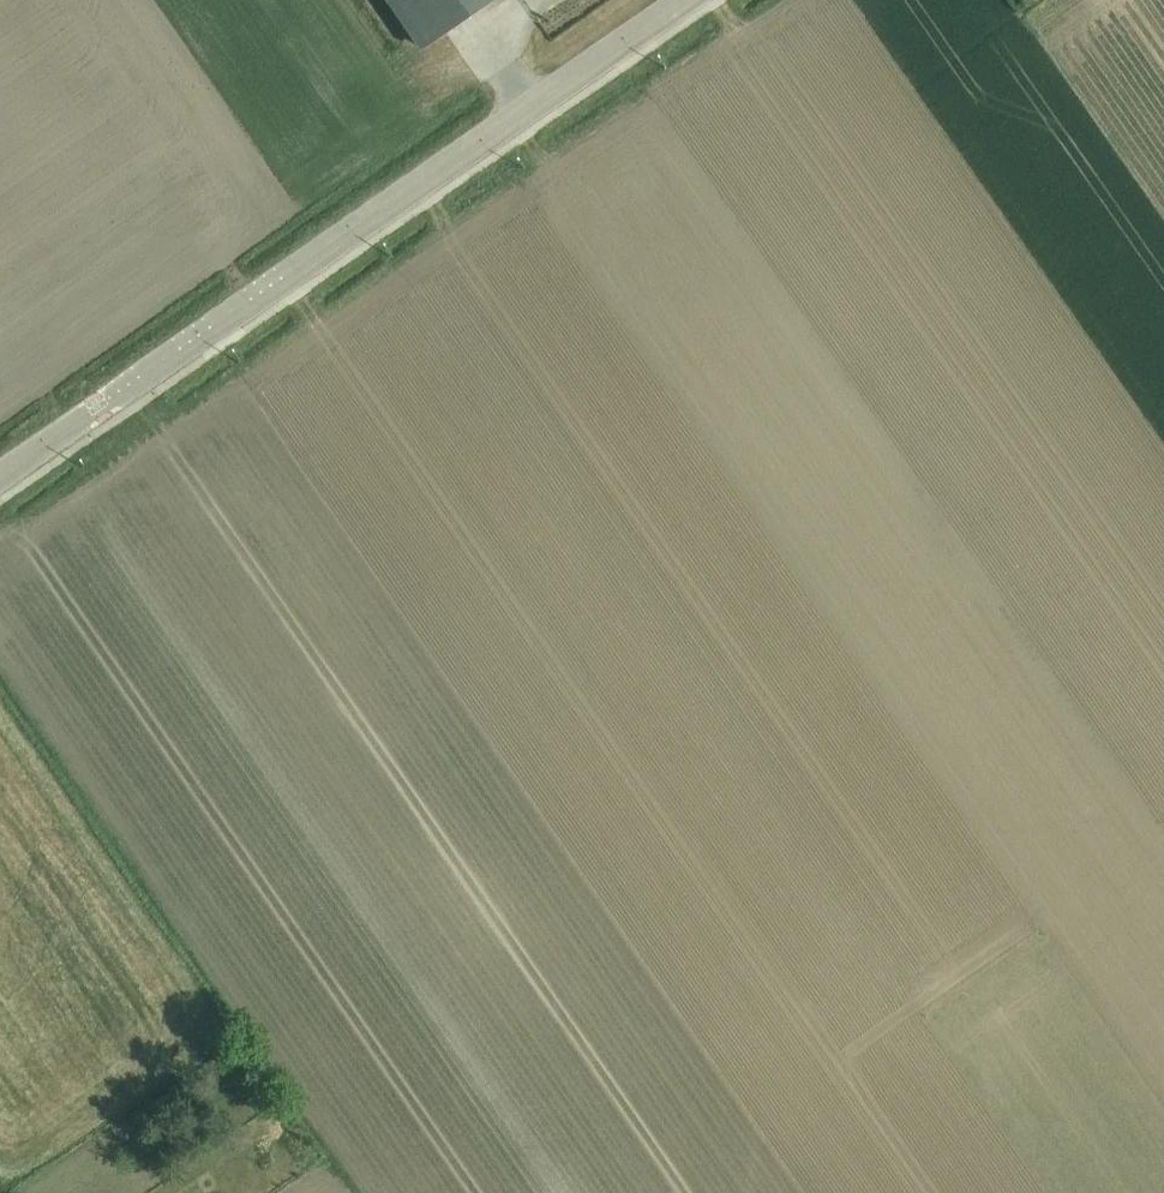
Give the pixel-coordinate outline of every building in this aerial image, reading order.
[(421,50),(494,0),(386,0),(421,50)]
